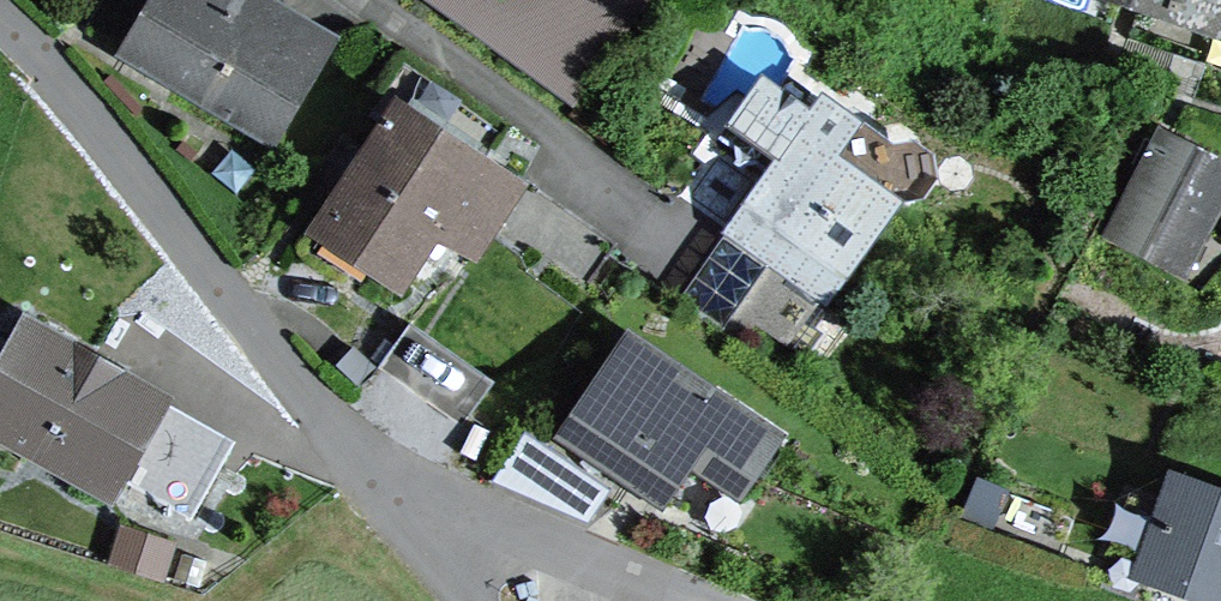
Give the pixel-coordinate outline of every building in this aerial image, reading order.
[(128,56),(134,52),(179,78),(176,83),(268,136),(323,40),(318,43),(244,0),(160,0),(128,56)] [(1141,0),(1216,27),(1220,13),(1220,0),(1141,0)] [(821,119),(762,77),(718,138),(735,150),(734,162),(743,168),(754,163),(767,173),(727,230),(770,261),(765,268),(783,281),(753,317),(809,358),(827,333),(819,328),(831,311),(821,304),(909,182),(901,177),(899,158),(884,148),(866,152),(855,144),(853,125),(839,115),(821,119)] [(392,131),(323,228),(398,277),(423,238),(463,264),(470,253),(566,319),(610,254),(473,158),(474,139),(413,99),(404,113),(397,108),(384,126),(392,131)] [(1118,230),(1180,262),(1220,183),(1220,176),(1162,145),(1118,230)] [(0,367),(0,431),(111,494),(159,409),(20,331),(0,367)] [(690,464),(738,495),(779,434),(730,402),(719,419),(617,351),(560,434),(632,482),(635,478),(663,497),(664,503),(690,464)] [(1107,554),(1220,595),(1220,504),(1177,488),(1168,512),(1128,498),(1107,554)]
